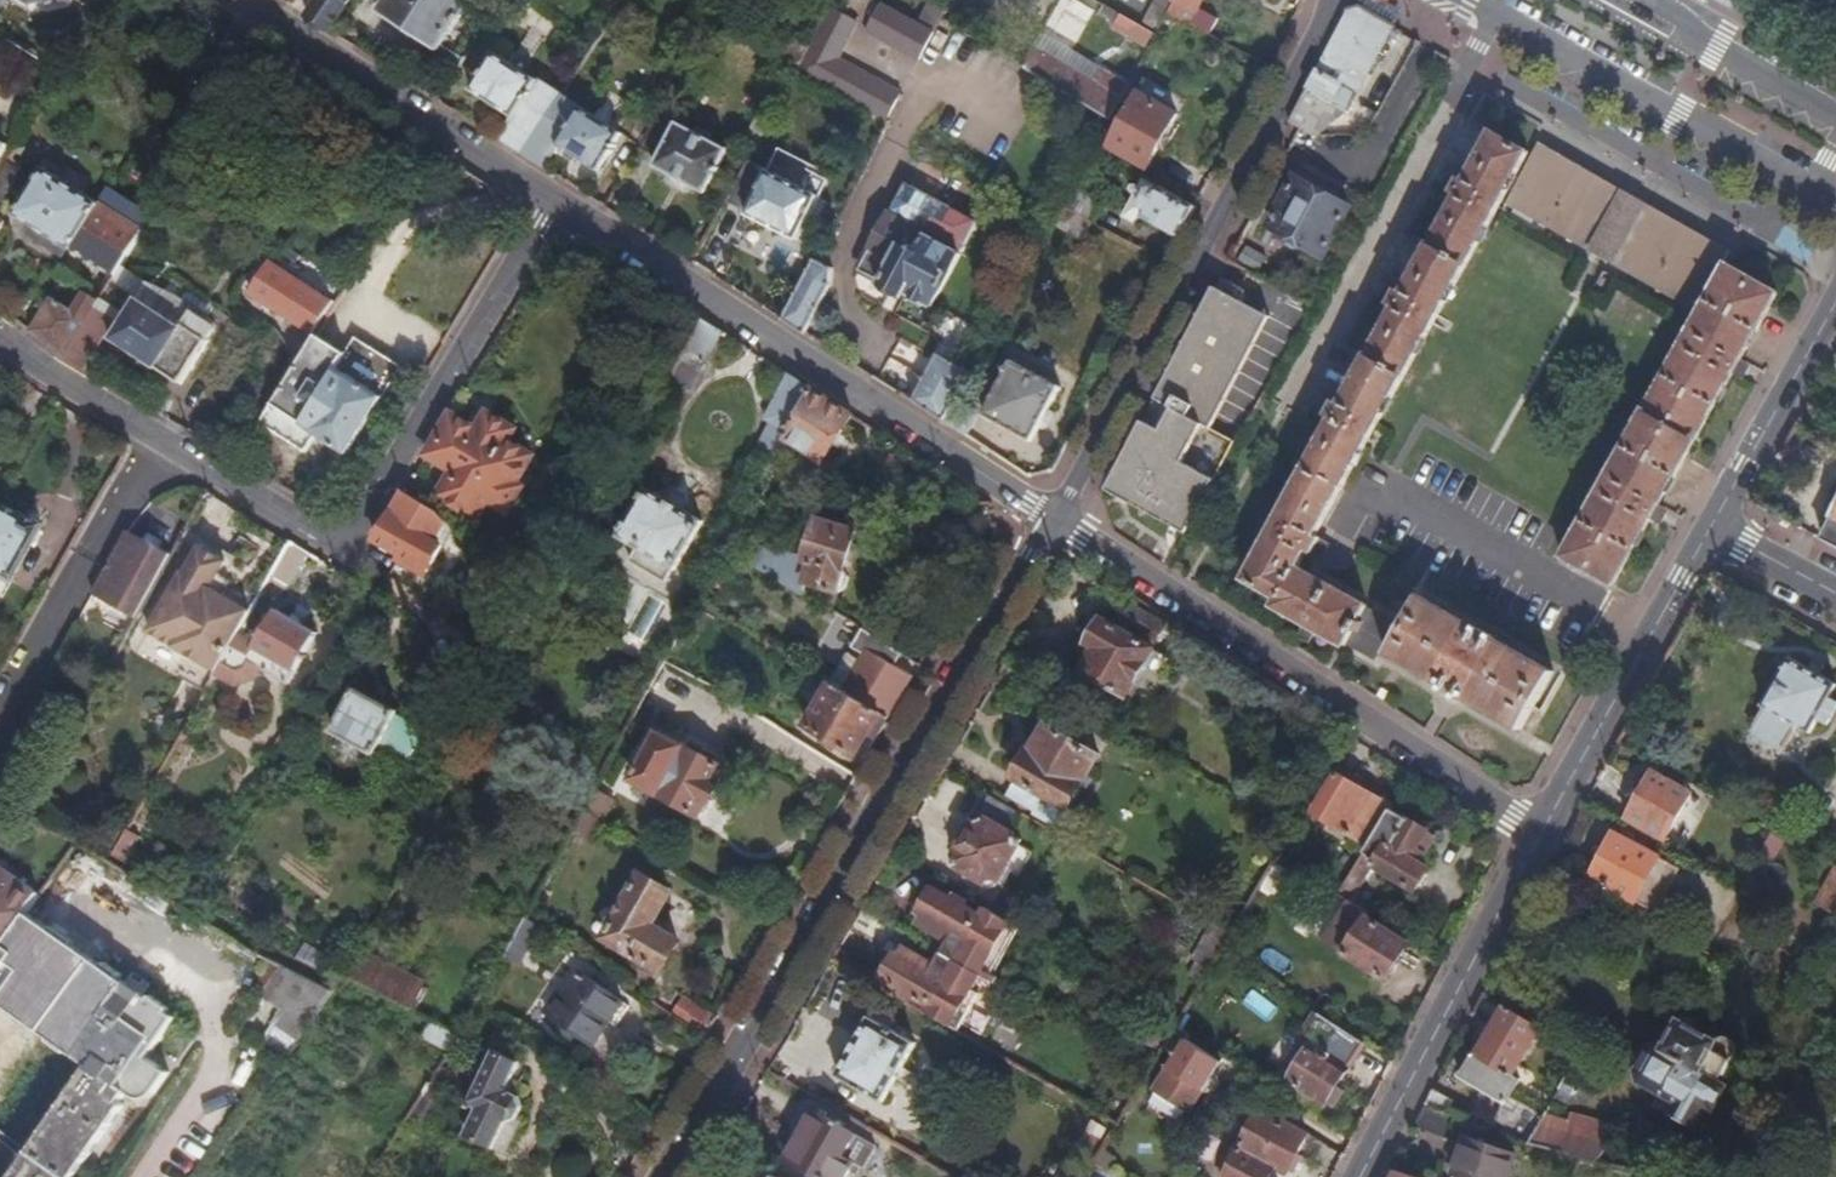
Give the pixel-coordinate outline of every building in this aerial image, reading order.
[(348,0),(316,0),(304,16),(326,31),(348,0)] [(468,0),(380,0),(374,10),(435,49),(468,0)] [(1138,25),(1155,34),(1168,11),(1174,0),(1153,0),(1138,25)] [(1168,11),(1191,24),(1204,0),(1174,0),(1168,11)] [(1395,8),(1382,0),(1362,0),(1358,7),(1391,25),(1397,14),(1395,8)] [(944,9),(927,2),(920,19),(879,3),(865,36),(923,60),(944,9)] [(1115,23),(1120,15),(1103,6),(1098,13),(1115,23)] [(841,58),(860,22),(832,7),(796,75),(885,123),(903,91),(841,58)] [(1346,10),(1285,124),(1297,130),(1312,138),(1345,112),(1391,25),(1358,7),(1346,10)] [(1138,25),(1120,15),(1115,23),(1111,29),(1148,48),(1155,34),(1138,25)] [(1099,86),(1107,71),(1040,34),(1032,48),(1099,86)] [(796,65),(808,43),(789,35),(778,55),(796,65)] [(1109,119),(1128,83),(1107,71),(1099,86),(1032,48),(1020,68),(1109,119)] [(519,154),(559,94),(494,51),(469,89),(510,116),(496,139),(519,154)] [(626,138),(559,94),(519,154),(546,171),(561,150),(602,176),(626,138)] [(1159,146),(1176,114),(1139,94),(1110,148),(1148,167),(1149,165),(1172,177),(1182,158),(1159,146)] [(729,149),(660,111),(637,150),(656,159),(652,166),(705,194),(729,149)] [(1502,200),(1530,151),(1494,130),(1466,180),(1460,177),(1453,192),(1458,195),(1403,292),(1398,289),(1389,305),(1394,308),(1341,403),(1336,400),(1327,417),(1332,419),(1242,580),(1277,598),(1273,606),(1375,661),(1397,622),(1297,566),(1307,550),(1313,553),(1321,537),(1316,534),(1362,450),(1502,200)] [(1591,251),(1625,192),(1539,144),(1506,202),(1591,251)] [(774,176),(744,161),(723,200),(745,211),(744,215),(794,242),(817,199),(813,197),(774,176)] [(19,172),(6,164),(0,174),(0,203),(19,172)] [(819,183),(780,164),(774,176),(813,197),(816,190),(819,183)] [(114,280),(152,221),(111,192),(102,206),(46,169),(16,214),(34,225),(27,237),(62,259),(69,249),(114,280)] [(1178,237),(1195,206),(1143,178),(1136,192),(1133,191),(1129,192),(1128,194),(1127,197),(1128,199),(1130,201),(1123,214),(1138,223),(1141,217),(1178,237)] [(1323,255),(1350,206),(1297,178),(1269,227),(1323,255)] [(157,215),(173,190),(163,184),(147,209),(157,215)] [(929,312),(977,227),(907,188),(893,213),(860,272),(880,284),(878,288),(901,302),(904,297),(929,312)] [(1092,223),(1102,205),(1071,188),(1061,206),(1092,223)] [(1613,263),(1647,205),(1625,192),(1591,251),(1613,263)] [(1696,311),(1730,251),(1647,205),(1613,263),(1696,311)] [(1082,241),(1092,223),(1061,206),(1051,224),(1082,241)] [(1246,245),(1237,260),(1261,273),(1270,258),(1246,245)] [(814,260),(782,321),(803,335),(831,282),(831,268),(814,260)] [(313,336),(334,304),(268,262),(247,293),(313,336)] [(1612,586),(1777,294),(1727,265),(1700,313),(1575,535),(1562,558),(1612,586)] [(215,309),(173,282),(166,292),(149,285),(138,301),(184,331),(194,316),(205,323),(215,309)] [(124,322),(138,301),(112,283),(98,304),(106,310),(124,322)] [(1213,428),(1268,316),(1212,287),(1162,381),(1191,396),(1182,412),(1204,423),(1213,428)] [(62,358),(98,304),(84,294),(72,313),(51,299),(28,333),(62,358)] [(181,387),(217,332),(205,323),(194,316),(184,331),(138,301),(124,322),(112,342),(181,387)] [(83,371),(105,337),(94,330),(106,310),(98,304),(62,358),(83,371)] [(688,394),(722,332),(699,318),(666,381),(688,394)] [(380,400),(334,372),(343,356),(313,337),(271,404),(295,418),(281,439),(304,455),(314,438),(345,457),(380,400)] [(953,404),(970,373),(941,358),(914,405),(942,424),(953,404)] [(1024,453),(1059,390),(1010,362),(975,426),(1024,453)] [(782,438),(810,389),(787,374),(763,419),(768,422),(754,448),(771,457),(782,438)] [(1182,412),(1191,396),(1162,381),(1153,396),(1163,402),(1173,407),(1182,412)] [(822,462),(850,415),(810,389),(782,438),(822,462)] [(1163,429),(1173,407),(1163,402),(1152,424),(1163,429)] [(281,439),(295,418),(271,404),(258,424),(281,439)] [(963,437),(974,415),(953,404),(942,424),(963,437)] [(1216,481),(1183,463),(1204,423),(1182,412),(1173,407),(1163,429),(1152,424),(1144,420),(1106,490),(1187,533),(1216,481)] [(534,459),(509,444),(517,431),(487,414),(477,430),(451,415),(426,457),(452,473),(437,498),(477,522),(489,502),(509,514),(525,488),(519,485),(534,459)] [(646,489),(619,538),(637,548),(630,562),(667,584),(702,520),(685,511),(664,499),(646,489)] [(690,501),(688,495),(678,489),(669,491),(664,499),(685,511),(690,501)] [(423,579),(453,529),(437,513),(404,493),(374,542),(399,557),(395,563),(423,579)] [(1829,519),(1834,521),(1824,540),(1835,546),(1835,505),(1829,519)] [(40,528),(1,506),(0,508),(0,582),(8,586),(16,571),(34,541),(40,528)] [(842,572),(854,533),(813,521),(803,559),(773,550),(772,554),(755,549),(750,566),(801,596),(804,583),(841,594),(848,574),(842,572)] [(135,621),(169,559),(126,534),(91,597),(135,621)] [(727,547),(740,556),(748,543),(735,534),(727,547)] [(33,580),(50,550),(34,541),(16,571),(33,580)] [(290,592),(310,557),(289,545),(260,596),(274,603),(282,595),(285,591),(288,590),(290,592)] [(202,696),(249,615),(221,599),(225,592),(212,586),(218,575),(224,563),(198,549),(184,576),(180,574),(146,634),(193,661),(180,684),(202,696)] [(723,590),(734,569),(723,563),(712,584),(723,590)] [(225,592),(230,582),(218,575),(212,586),(225,592)] [(635,587),(624,611),(633,615),(625,632),(646,642),(666,602),(635,587)] [(1555,670),(1421,594),(1386,655),(1520,732),(1555,670)] [(1155,646),(1167,625),(1123,601),(1111,622),(1155,646)] [(290,684),(317,636),(276,612),(253,651),(265,658),(260,667),(290,684)] [(1142,706),(1169,658),(1102,620),(1100,624),(1091,620),(1073,652),(1087,660),(1080,672),(1136,703),(1142,706)] [(842,686),(840,691),(887,718),(911,676),(897,668),(892,666),(900,653),(859,630),(848,648),(860,655),(858,659),(842,686)] [(897,668),(904,656),(900,653),(892,666),(897,668)] [(842,686),(858,659),(849,654),(834,681),(842,686)] [(1835,711),(1835,702),(1831,699),(1835,690),(1835,685),(1790,658),(1762,705),(1765,707),(1751,731),(1785,750),(1799,726),(1811,733),(1818,720),(1828,726),(1835,711)] [(859,766),(887,718),(840,691),(828,684),(803,727),(852,756),(850,761),(859,766)] [(403,765),(421,729),(393,715),(395,709),(351,687),(329,731),(372,754),(374,751),(403,765)] [(1054,831),(1097,759),(1045,728),(1028,755),(1026,753),(1010,779),(1012,781),(1004,795),(1033,812),(1030,816),(1054,831)] [(693,819),(719,770),(653,734),(643,752),(636,748),(620,778),(693,819)] [(1366,846),(1390,806),(1336,773),(1313,813),(1366,846)] [(1666,843),(1694,796),(1655,773),(1627,820),(1666,843)] [(598,821),(609,801),(590,790),(579,810),(593,818),(598,821)] [(993,891),(1021,842),(1005,833),(1017,814),(989,797),(949,866),(993,891)] [(1366,846),(1337,892),(1353,903),(1377,866),(1415,890),(1428,868),(1418,862),(1423,854),(1416,849),(1427,829),(1390,806),(1366,846)] [(583,837),(593,818),(579,810),(569,829),(583,837)] [(110,850),(120,832),(109,826),(99,843),(110,850)] [(1423,854),(1435,834),(1427,829),(1416,849),(1423,854)] [(125,865),(139,840),(125,831),(111,856),(125,865)] [(1772,862),(1785,840),(1774,833),(1761,856),(1772,862)] [(1633,903),(1657,859),(1613,834),(1588,878),(1633,903)] [(1278,896),(1291,875),(1272,863),(1259,885),(1278,896)] [(38,894),(0,867),(0,946),(38,894)] [(1816,905),(1835,916),(1835,871),(1816,905)] [(674,945),(645,928),(664,894),(637,878),(601,941),(658,973),(674,945)] [(173,932),(184,911),(144,887),(129,907),(173,932)] [(978,977),(1008,925),(990,914),(984,910),(979,919),(935,894),(933,896),(925,898),(920,908),(922,915),(917,925),(948,942),(941,956),(978,977)] [(1406,945),(1346,904),(1321,941),(1382,981),(1406,945)] [(516,964),(536,926),(521,916),(500,954),(516,964)] [(1219,954),(1229,936),(1209,925),(1189,961),(1208,971),(1219,954)] [(302,944),(296,961),(326,972),(332,955),(302,944)] [(979,995),(970,991),(933,970),(901,952),(896,961),(889,963),(884,973),(885,978),(883,983),(929,1008),(925,1017),(957,1035),(979,995)] [(425,990),(355,955),(342,980),(400,1008),(413,1014),(425,990)] [(978,977),(941,956),(933,970),(970,991),(978,977)] [(127,1107),(123,1104),(129,1095),(141,1103),(146,1103),(150,1101),(153,1098),(155,1095),(170,1076),(148,1060),(177,1021),(167,1014),(170,1010),(152,997),(149,1001),(119,980),(121,977),(104,965),(102,967),(91,960),(39,1032),(48,1038),(45,1041),(60,1051),(62,1047),(88,1067),(10,1176),(77,1176),(127,1107)] [(266,988),(280,967),(274,964),(260,984),(266,988)] [(288,1054),(328,995),(330,991),(280,967),(266,988),(263,991),(279,1002),(258,1032),(288,1054)] [(611,1029),(625,1007),(576,973),(560,997),(554,993),(540,1014),(588,1046),(603,1024),(611,1029)] [(1250,990),(1241,1004),(1269,1023),(1279,1008),(1250,990)] [(701,1039),(713,1018),(677,996),(666,1016),(701,1039)] [(1510,1077),(1539,1028),(1505,1008),(1477,1057),(1510,1077)] [(1322,1106),(1362,1045),(1316,1015),(1298,1041),(1309,1048),(1286,1084),(1322,1106)] [(1163,1048),(1173,1030),(1177,1024),(1166,1018),(1149,1047),(1160,1054),(1163,1048)] [(880,1105),(913,1046),(868,1021),(835,1079),(880,1105)] [(455,1038),(427,1022),(418,1038),(446,1053),(455,1038)] [(1718,1086),(1737,1053),(1736,1046),(1724,1039),(1716,1041),(1715,1044),(1681,1024),(1666,1050),(1660,1047),(1651,1049),(1636,1074),(1640,1084),(1680,1107),(1672,1119),(1689,1129),(1702,1106),(1713,1112),(1725,1090),(1718,1086)] [(1216,1075),(1220,1068),(1184,1046),(1188,1039),(1173,1030),(1163,1048),(1177,1057),(1153,1095),(1189,1118),(1202,1096),(1216,1075)] [(516,1097),(505,1091),(518,1064),(494,1052),(482,1073),(463,1063),(454,1076),(439,1068),(403,1127),(421,1138),(447,1096),(475,1109),(462,1136),(490,1150),(502,1125),(515,1119),(520,1107),(516,1097)] [(1510,1098),(1520,1082),(1510,1077),(1477,1057),(1474,1055),(1460,1080),(1503,1103),(1490,1132),(1527,1147),(1543,1121),(1544,1118),(1510,1098)] [(1570,1099),(1579,1086),(1576,1084),(1580,1076),(1572,1071),(1554,1101),(1562,1106),(1567,1097),(1570,1099)] [(1215,1095),(1218,1092),(1220,1090),(1220,1087),(1220,1084),(1219,1081),(1218,1079),(1217,1077),(1216,1075),(1202,1096),(1206,1097),(1209,1097),(1211,1097),(1215,1095)] [(1116,1127),(1134,1097),(1123,1090),(1105,1121),(1116,1127)] [(1447,1115),(1452,1102),(1432,1094),(1425,1106),(1447,1115)] [(1450,1141),(1459,1120),(1447,1115),(1425,1106),(1414,1128),(1450,1141)] [(857,1139),(807,1110),(779,1159),(811,1176),(825,1176),(835,1158),(844,1163),(857,1139)] [(1306,1136),(1256,1112),(1222,1176),(1269,1176),(1274,1168),(1286,1174),(1306,1136)] [(1605,1156),(1609,1145),(1562,1132),(1543,1121),(1527,1147),(1573,1159),(1609,1168),(1612,1159),(1605,1156)] [(1515,1157),(1467,1140),(1453,1176),(1508,1176),(1515,1157)] [(1092,1168),(1086,1176),(1108,1176),(1092,1168)]
